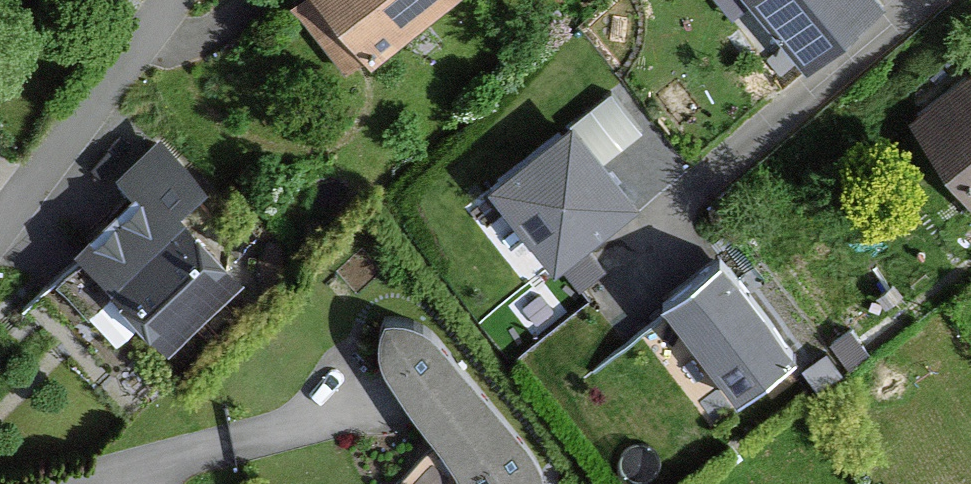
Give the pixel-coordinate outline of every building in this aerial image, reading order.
[(463,0),(317,0),(373,71),(463,0)] [(801,77),(903,0),(742,0),(801,77)] [(910,128),(970,206),(970,81),(910,128)] [(486,186),(557,289),(646,228),(575,125),(486,186)] [(199,190),(152,140),(115,175),(138,199),(80,249),(166,346),(237,283),(175,212),(199,190)] [(733,397),(796,354),(730,256),(666,299),(733,397)] [(384,321),(379,329),(375,347),(378,369),(387,386),(451,483),(539,483),(528,459),(450,360),(429,335),(409,323),(397,320),(384,321)]
